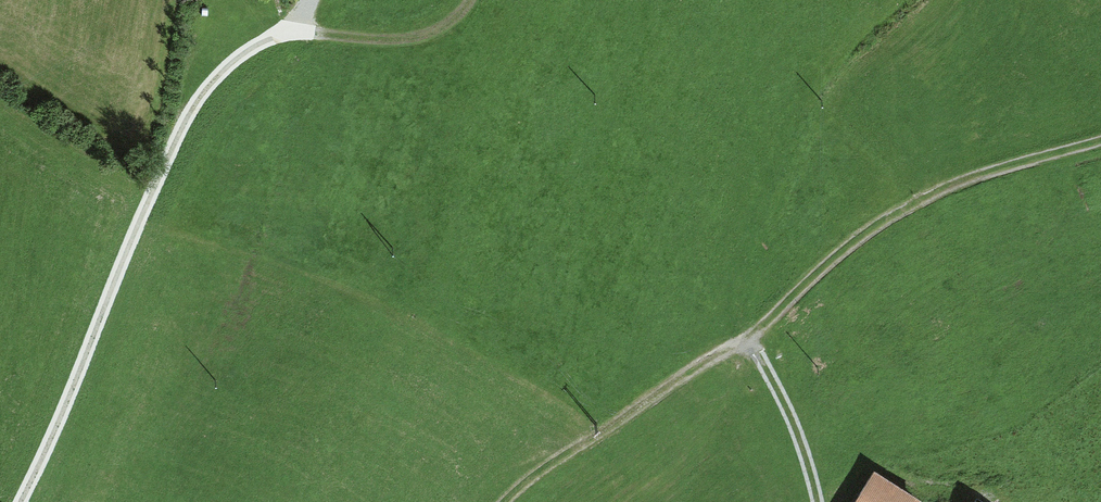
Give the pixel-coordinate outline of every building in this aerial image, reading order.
[(878,478),(864,501),(915,501),(916,501),(878,478)]
